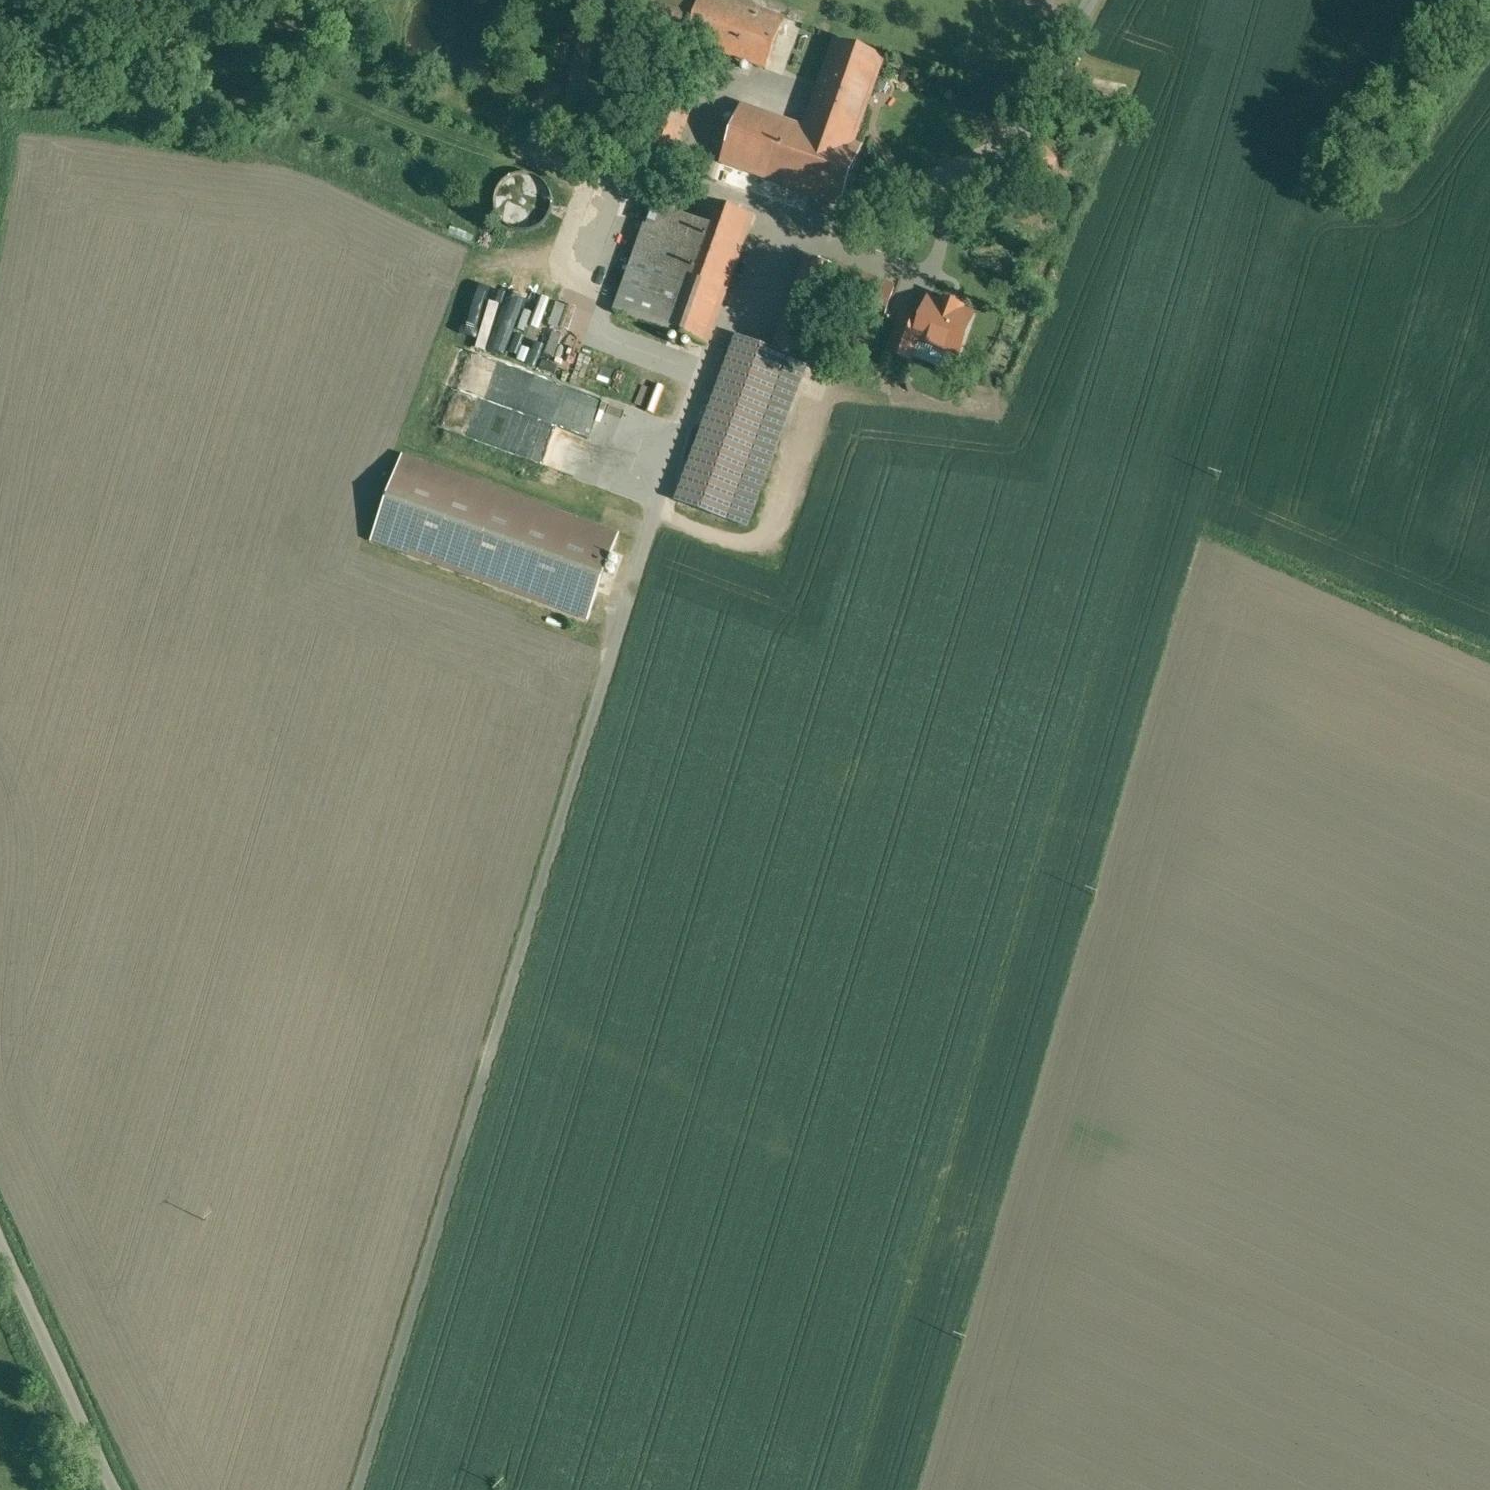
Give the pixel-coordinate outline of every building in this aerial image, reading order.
[(616,1),(663,19),(670,0),(616,0),(616,1)] [(690,0),(670,0),(663,19),(660,29),(767,68),(785,17),(738,0),(701,0),(700,3),(690,0)] [(883,58),(836,41),(806,128),(852,144),(883,58)] [(806,128),(742,105),(721,162),(840,205),(861,148),(852,144),(806,128)] [(1042,141),(1028,152),(1043,171),(1057,160),(1042,141)] [(542,219),(540,176),(498,178),(500,221),(542,219)] [(700,221),(655,205),(616,311),(707,344),(753,215),(708,199),(700,221)] [(807,254),(773,349),(786,353),(802,359),(825,295),(836,265),(807,254)] [(895,287),(836,265),(825,295),(884,317),(895,287)] [(478,278),(460,332),(477,337),(496,284),(478,278)] [(920,341),(961,357),(978,311),(928,293),(918,319),(900,312),(885,353),(912,363),(920,341)] [(549,325),(558,328),(566,306),(557,302),(549,325)] [(537,330),(546,310),(539,306),(530,327),(537,330)] [(506,353),(513,329),(500,326),(494,349),(506,353)] [(572,363),(577,339),(551,333),(546,353),(555,355),(555,359),(572,363)] [(537,364),(544,344),(517,335),(510,355),(537,364)] [(773,349),(739,337),(679,501),(725,518),(786,353),(773,349)] [(492,406),(592,435),(603,397),(514,371),(513,377),(502,374),(492,406)] [(636,410),(647,412),(653,377),(642,375),(636,410)] [(410,458),(379,545),(590,621),(621,534),(410,458)]
